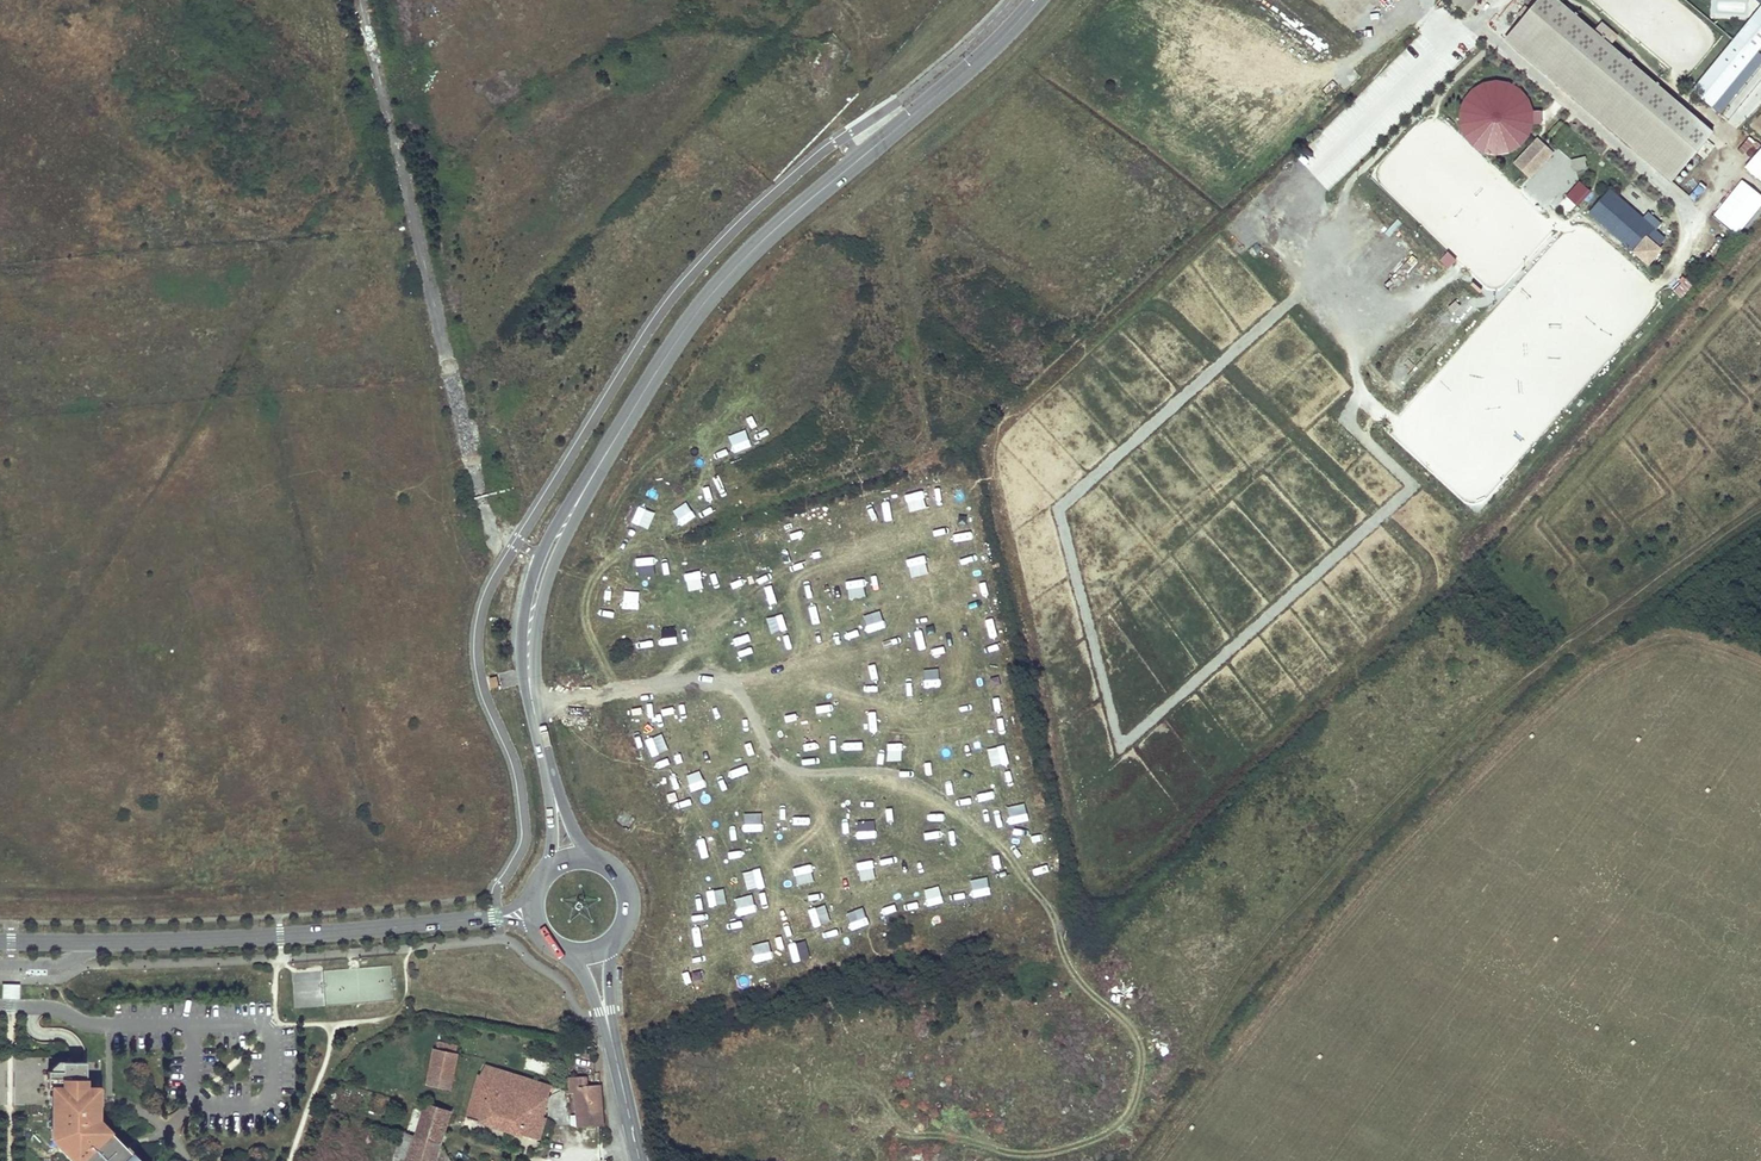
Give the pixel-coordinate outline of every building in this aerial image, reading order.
[(1466,13),(1477,0),(1450,0),(1466,13)] [(1712,131),(1561,3),(1559,5),(1553,0),(1539,0),(1531,9),(1525,16),(1507,38),(1521,51),(1519,53),(1670,181),(1712,131)] [(1680,0),(1589,0),(1683,77),(1720,33),(1680,0)] [(1525,16),(1531,9),(1526,5),(1520,12),(1525,16)] [(1737,35),(1757,52),(1760,47),(1760,5),(1737,35)] [(1737,35),(1702,76),(1712,84),(1701,98),(1712,107),(1757,52),(1737,35)] [(1521,51),(1507,38),(1505,40),(1519,53),(1521,51)] [(1712,107),(1718,113),(1760,61),(1760,55),(1757,52),(1712,107)] [(1712,84),(1702,76),(1691,90),(1701,98),(1712,84)] [(1534,120),(1529,100),(1515,85),(1494,80),(1475,88),(1465,100),(1462,105),(1461,126),(1471,144),(1489,154),(1510,152),(1515,148),(1527,140),(1534,120)] [(1529,175),(1550,152),(1536,140),(1516,162),(1529,174),(1529,175)] [(1746,169),(1760,182),(1760,152),(1746,169)] [(1586,168),(1584,157),(1571,160),(1573,171),(1585,168),(1586,168)] [(1588,193),(1579,184),(1568,196),(1577,205),(1588,193)] [(1707,190),(1701,184),(1689,195),(1695,201),(1707,190)] [(1610,190),(1602,200),(1590,214),(1634,251),(1645,238),(1654,228),(1610,190)] [(1560,204),(1566,213),(1574,207),(1568,199),(1560,204)] [(1654,228),(1645,238),(1659,249),(1668,240),(1654,228)] [(1645,238),(1634,251),(1647,263),(1659,249),(1645,238)] [(1696,285),(1688,278),(1675,291),(1682,298),(1696,285)] [(492,689),(499,687),(497,677),(489,679),(492,689)] [(618,823),(630,826),(632,818),(620,815),(618,823)] [(291,972),(293,1006),(393,1001),(391,967),(291,972)] [(435,1048),(428,1085),(449,1090),(457,1053),(435,1048)] [(129,1155),(126,1159),(119,1152),(123,1148),(118,1144),(119,1143),(107,1131),(107,1132),(96,1121),(96,1109),(89,1109),(89,1097),(92,1097),(93,1097),(94,1097),(94,1096),(95,1096),(95,1095),(96,1094),(96,1093),(96,1092),(95,1090),(94,1090),(93,1089),(92,1089),(83,1089),(83,1063),(78,1063),(60,1063),(60,1072),(46,1072),(45,1089),(50,1089),(50,1096),(53,1096),(53,1105),(50,1105),(50,1139),(57,1147),(60,1144),(77,1160),(135,1160),(129,1155)] [(480,1075),(469,1117),(538,1140),(546,1117),(543,1116),(552,1086),(486,1065),(480,1075)] [(587,1076),(569,1077),(572,1127),(603,1125),(601,1086),(588,1087),(587,1076)] [(404,1133),(395,1160),(397,1160),(434,1160),(439,1144),(450,1110),(426,1103),(416,1137),(404,1133)] [(57,1147),(71,1160),(77,1160),(60,1144),(57,1147)] [(123,1148),(119,1152),(126,1159),(129,1155),(123,1148)]
